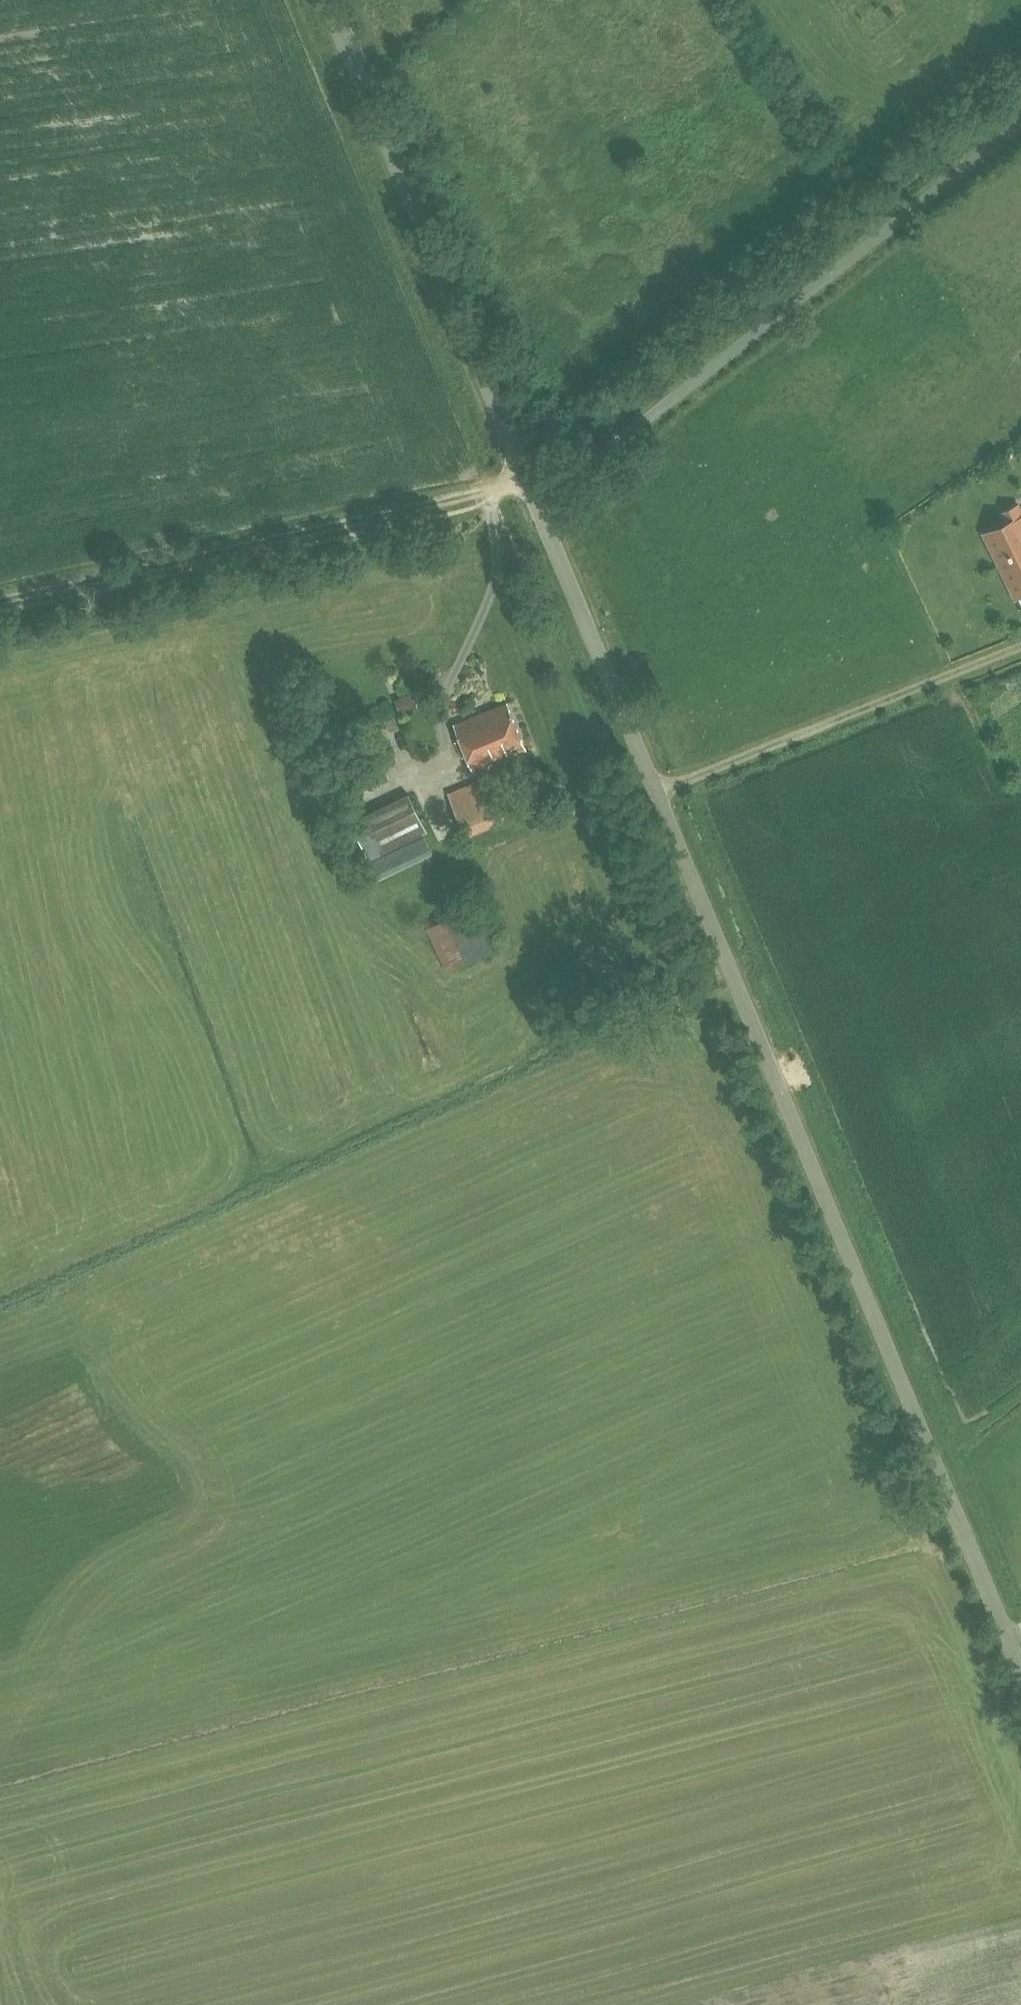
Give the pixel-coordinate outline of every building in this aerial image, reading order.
[(1019,504),(1002,512),(1008,522),(1003,525),(994,529),(987,532),(984,534),(986,537),(997,559),(1010,587),(1013,594),(1015,597),(1018,595),(1020,594),(1020,509),(1019,504)] [(508,702),(455,724),(462,741),(474,770),(526,748),(515,720),(508,702)] [(366,755),(342,764),(355,793),(389,781),(382,761),(370,765),(366,755)] [(522,814),(505,772),(450,794),(467,836),(522,814)] [(427,830),(410,794),(364,816),(381,852),(427,830)] [(425,836),(373,860),(382,877),(432,853),(425,836)] [(467,962),(495,949),(474,905),(446,918),(446,919),(427,927),(448,971),(467,962)]
